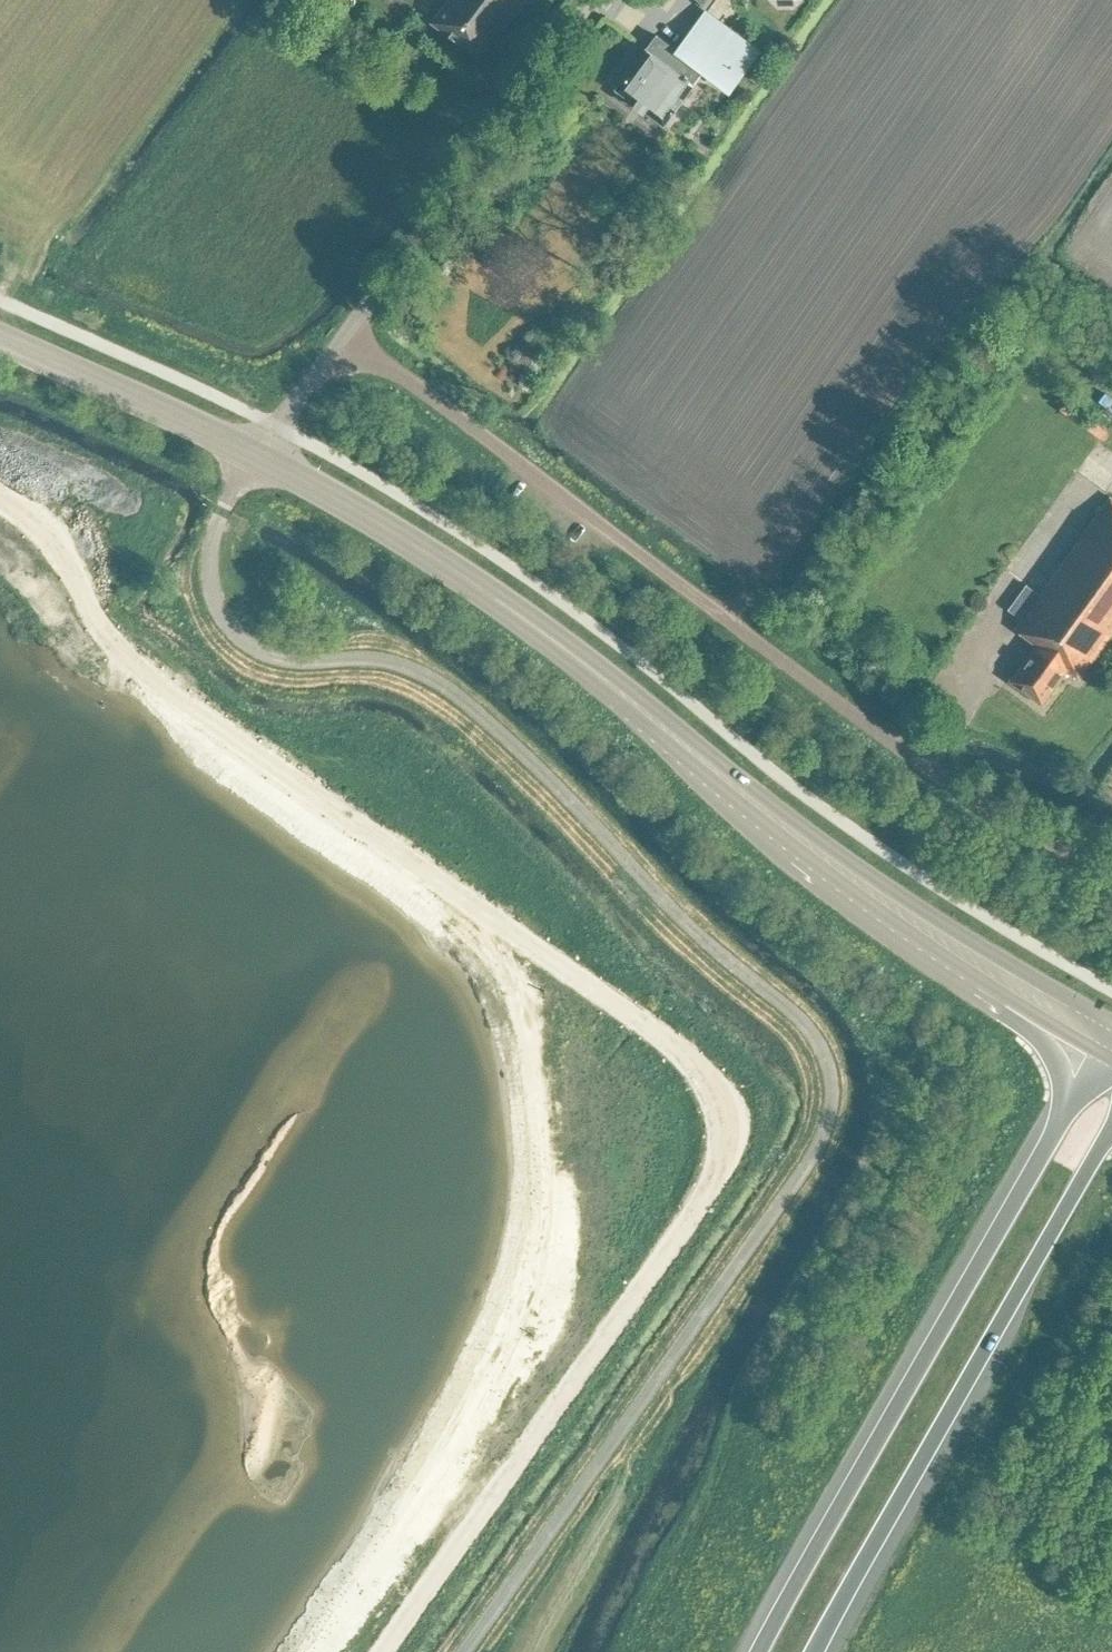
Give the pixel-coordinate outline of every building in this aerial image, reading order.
[(524,0),(443,0),(446,2),(432,21),(476,53),(494,29),(500,33),(524,0)] [(726,90),(759,47),(704,6),(674,47),(657,34),(617,87),(664,123),(702,72),(726,90)] [(517,44),(528,29),(519,22),(508,38),(517,44)] [(1111,631),(1111,498),(1109,496),(1039,593),(1026,584),(1008,609),(1021,618),(1015,628),(1037,643),(1011,680),(1041,702),(1055,683),(1062,677),(1067,670),(1079,678),(1111,631)]
